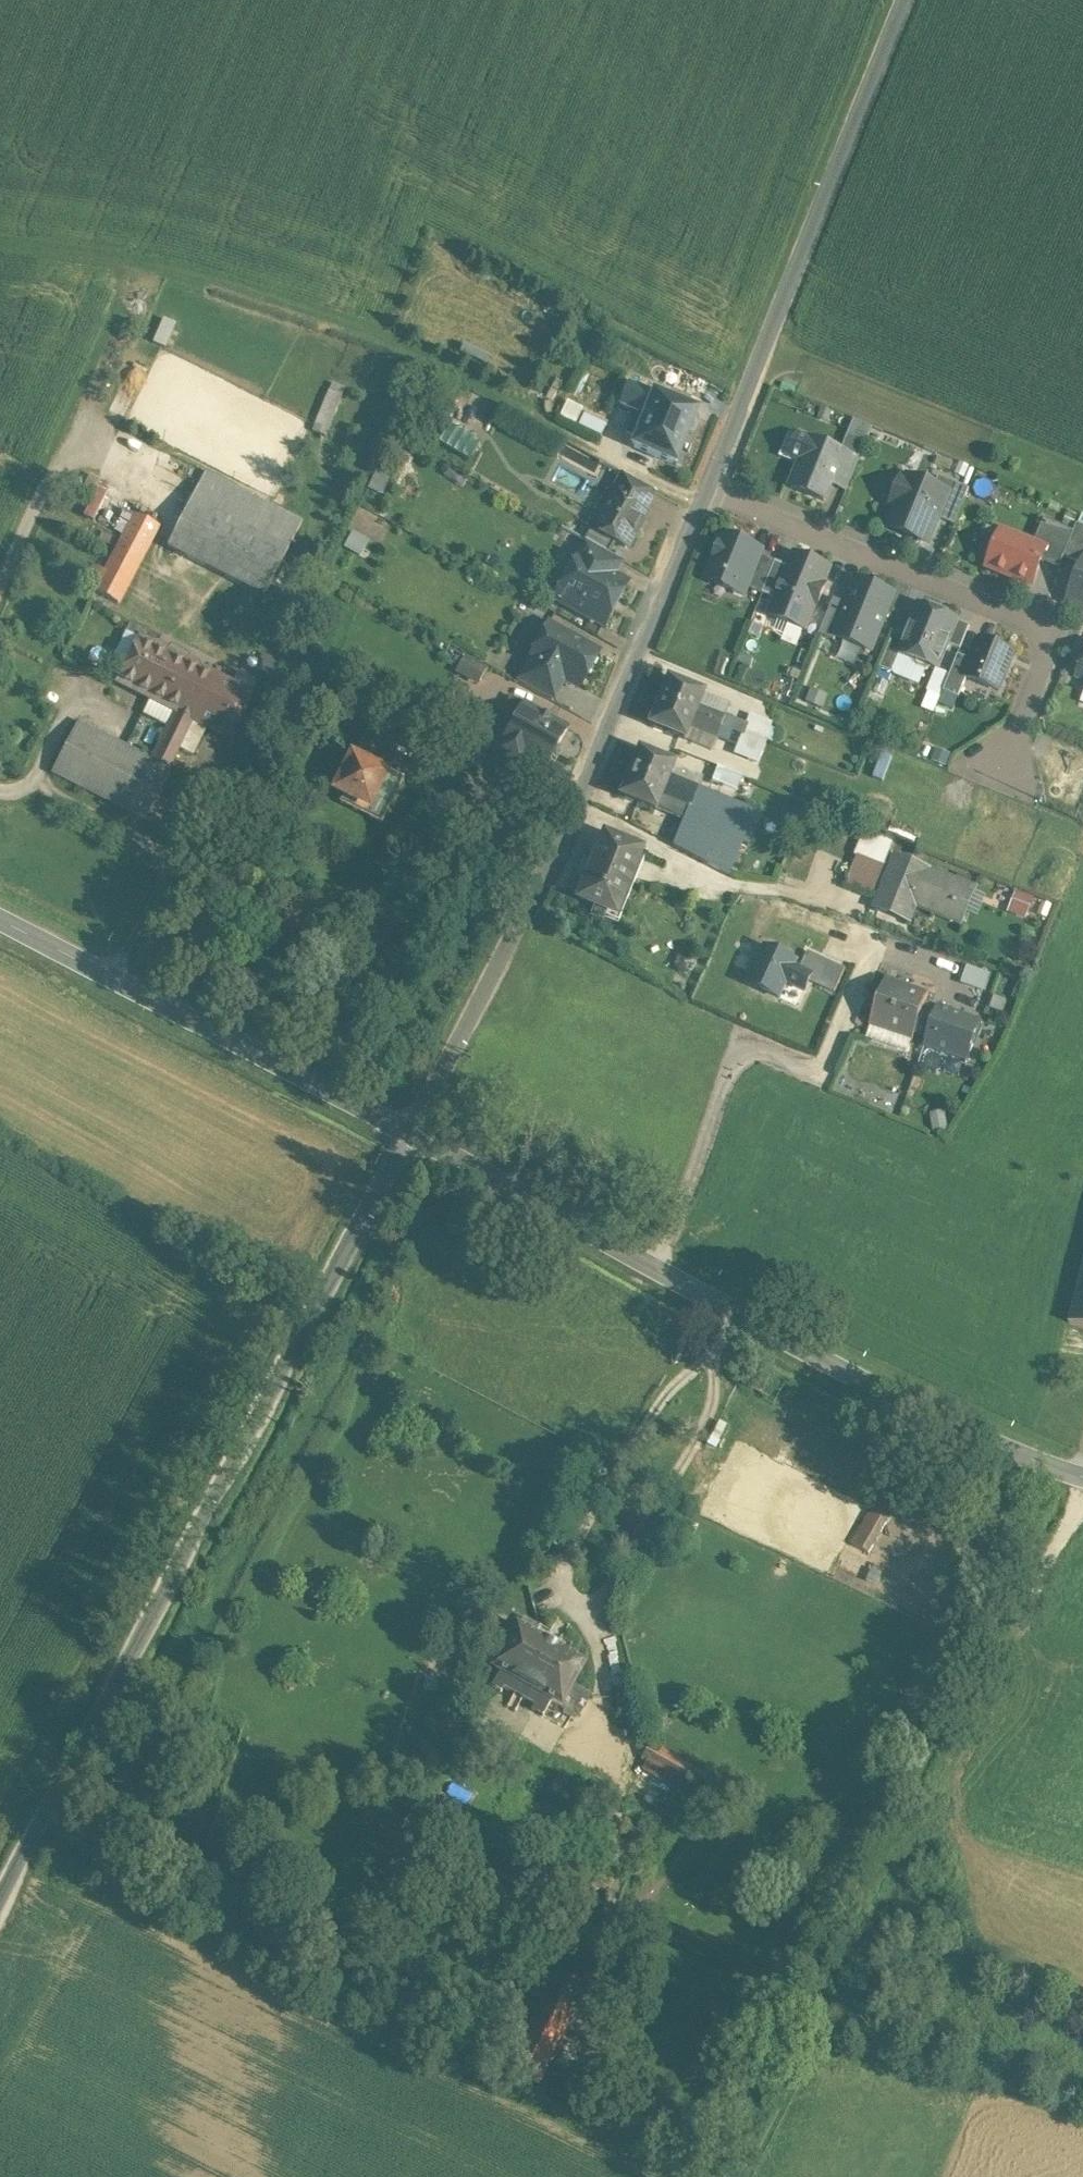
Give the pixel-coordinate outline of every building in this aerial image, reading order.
[(654,394),(631,384),(623,404),(646,413),(654,394)] [(696,410),(654,394),(646,413),(633,446),(674,463),(696,410)] [(562,416),(578,420),(582,405),(566,401),(562,416)] [(600,434),(606,422),(584,411),(578,422),(600,434)] [(437,444),(468,460),(478,440),(447,424),(437,444)] [(844,453),(811,440),(791,488),(825,502),(831,486),(831,485),(834,486),(841,470),(838,468),(844,453)] [(860,458),(845,452),(844,453),(838,468),(841,470),(834,486),(831,485),(831,486),(847,492),(860,458)] [(301,523),(204,473),(190,501),(287,551),(301,523)] [(654,492),(622,475),(611,496),(642,513),(654,492)] [(969,489),(939,477),(934,489),(948,495),(938,519),(955,526),(969,489)] [(934,489),(908,479),(907,480),(904,479),(893,507),(896,508),(888,527),(928,543),(938,519),(948,495),(934,489)] [(89,484),(78,515),(95,521),(106,490),(89,484)] [(611,496),(610,495),(591,529),(592,529),(614,542),(624,548),(643,513),(642,513),(611,496)] [(287,551),(190,501),(166,548),(263,597),(287,551)] [(134,515),(94,592),(118,604),(158,526),(134,515)] [(1074,533),(1044,521),(1034,544),(1047,549),(1042,560),(1060,568),(1064,557),(1074,533)] [(1077,525),(1074,533),(1064,557),(1082,565),(1082,527),(1077,525)] [(614,542),(592,529),(585,541),(586,542),(608,554),(614,542)] [(352,531),(345,547),(362,554),(369,539),(352,531)] [(1034,544),(1003,532),(988,568),(1032,586),(1042,560),(1047,549),(1034,544)] [(761,551),(725,536),(710,573),(728,580),(724,588),(743,596),(747,587),(760,555),(761,551)] [(608,554),(586,542),(578,557),(612,576),(621,561),(620,560),(620,561),(608,554)] [(776,562),(760,555),(747,587),(763,594),(776,562)] [(578,557),(578,556),(571,568),(563,570),(558,579),(561,587),(555,598),(603,625),(626,583),(612,576),(578,557)] [(809,568),(792,561),(790,567),(777,600),(770,616),(789,624),(792,618),(808,624),(816,605),(818,606),(825,587),(824,586),(830,570),(811,562),(809,568)] [(790,567),(776,562),(763,594),(777,600),(790,567)] [(1069,601),(1082,607),(1082,568),(1069,601)] [(895,596),(858,581),(848,605),(835,637),(836,638),(872,652),(895,596)] [(848,605),(834,599),(820,635),(835,642),(836,638),(835,637),(848,605)] [(958,622),(919,606),(907,637),(899,654),(901,655),(915,661),(918,668),(926,671),(933,668),(938,670),(949,645),(958,622)] [(970,627),(958,622),(949,645),(961,650),(970,627)] [(598,653),(548,625),(543,635),(538,631),(529,647),(534,651),(529,660),(530,660),(564,679),(579,687),(598,653)] [(894,632),(880,668),(893,673),(901,655),(899,654),(907,637),(894,632)] [(251,696),(139,639),(117,682),(175,711),(193,720),(229,738),(251,696)] [(1015,654),(981,641),(973,662),(966,678),(967,678),(999,691),(1015,654)] [(958,656),(944,692),(959,698),(967,678),(966,678),(973,662),(958,656)] [(564,679),(530,660),(517,683),(551,702),(564,679)] [(700,694),(666,680),(648,724),(681,738),(686,728),(695,705),(700,694)] [(529,707),(511,697),(493,730),(499,734),(500,733),(506,736),(501,746),(529,762),(544,770),(552,757),(556,759),(561,748),(557,746),(567,728),(541,713),(540,710),(532,706),(529,707)] [(724,717),(695,705),(686,728),(715,740),(724,717)] [(175,711),(152,759),(170,768),(180,748),(179,748),(193,720),(175,711)] [(749,712),(746,721),(729,715),(716,753),(758,767),(773,720),(749,712)] [(374,715),(341,779),(336,787),(337,787),(335,792),(343,796),(340,803),(380,823),(402,779),(383,770),(403,729),(374,715)] [(152,759),(78,721),(51,772),(145,820),(158,794),(160,795),(161,793),(159,792),(171,769),(170,768),(152,759)] [(529,762),(501,746),(506,736),(500,733),(499,734),(487,756),(521,775),(529,762)] [(670,768),(636,754),(618,798),(665,817),(670,804),(687,811),(695,791),(666,779),(670,768)] [(741,776),(717,767),(711,781),(736,790),(741,776)] [(707,832),(686,821),(672,846),(693,857),(707,832)] [(896,839),(866,827),(854,855),(884,867),(896,839)] [(742,843),(718,833),(705,864),(728,876),(742,843)] [(643,852),(606,837),(579,902),(616,917),(643,852)] [(975,889),(896,857),(875,908),(895,915),(902,900),(961,923),(975,889)] [(798,964),(765,949),(748,984),(798,1006),(809,981),(812,975),(811,974),(811,976),(800,971),(794,968),(796,964),(798,964)] [(846,970),(809,952),(800,971),(811,976),(811,974),(812,975),(809,981),(835,993),(846,970)] [(926,996),(887,983),(888,980),(886,979),(870,1027),(872,1027),(873,1024),(912,1037),(911,1041),(913,1041),(929,994),(927,993),(926,996)] [(925,1048),(968,1063),(982,1022),(939,1007),(925,1048)] [(1069,1323),(1082,1327),(1082,1269),(1069,1323)] [(877,1499),(848,1543),(864,1553),(892,1509),(877,1499)] [(571,1647),(537,1629),(532,1637),(515,1628),(493,1669),(507,1677),(502,1687),(537,1707),(543,1696),(561,1707),(572,1687),(583,1665),(566,1656),(571,1647)] [(588,1695),(572,1687),(561,1707),(577,1715),(588,1695)] [(691,1769),(660,1752),(652,1768),(683,1784),(691,1769)] [(556,1972),(507,2065),(540,2082),(588,1989),(556,1972)]
